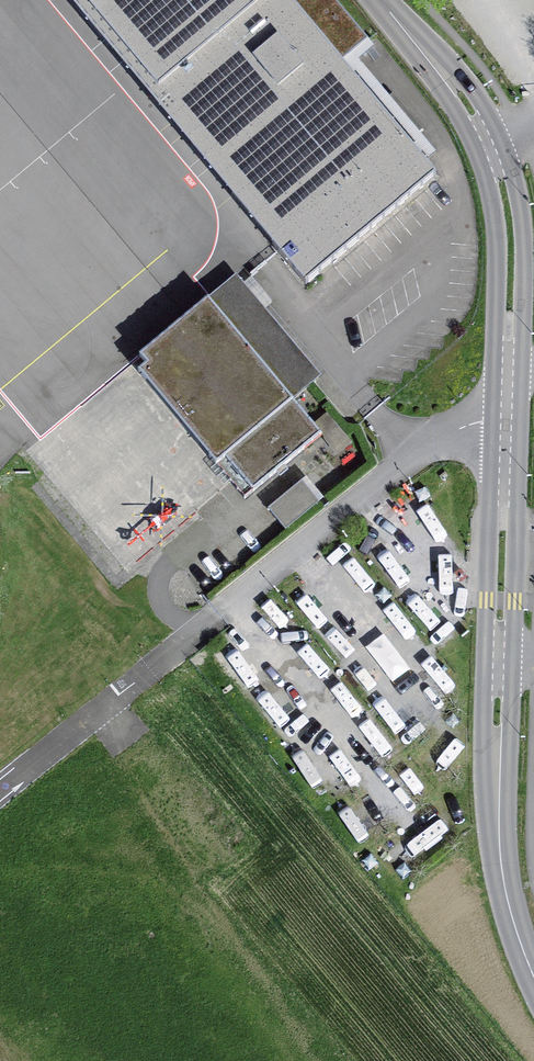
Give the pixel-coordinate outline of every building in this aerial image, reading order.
[(333,0),(69,0),(307,284),(436,176),(342,63),(368,42),(333,0)] [(236,277),(209,299),(256,355),(283,333),(236,277)] [(322,434),(256,355),(209,299),(140,357),(146,364),(138,371),(216,466),(225,459),(252,492),(322,434)]
